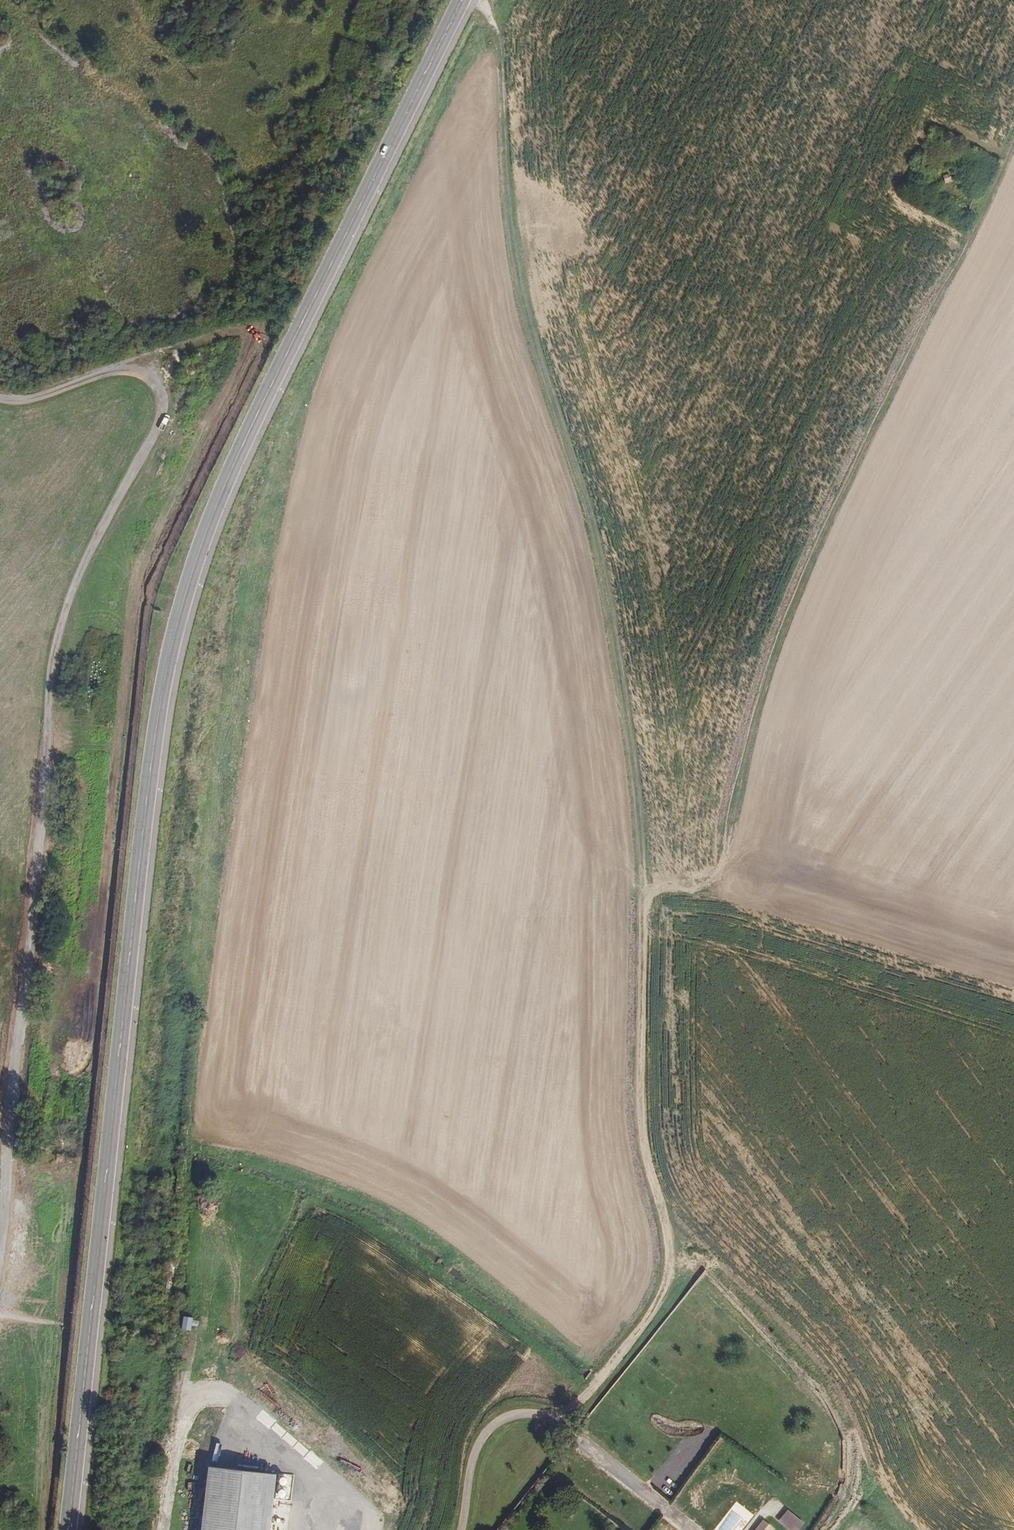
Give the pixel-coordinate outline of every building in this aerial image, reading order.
[(192,1318),(184,1317),(182,1329),(190,1331),(192,1318)] [(207,1468),(200,1529),(272,1529),(278,1476),(207,1468)] [(777,1521),(789,1529),(798,1529),(804,1522),(786,1509),(777,1521)] [(756,1529),(773,1529),(774,1529),(764,1520),(756,1529)]
